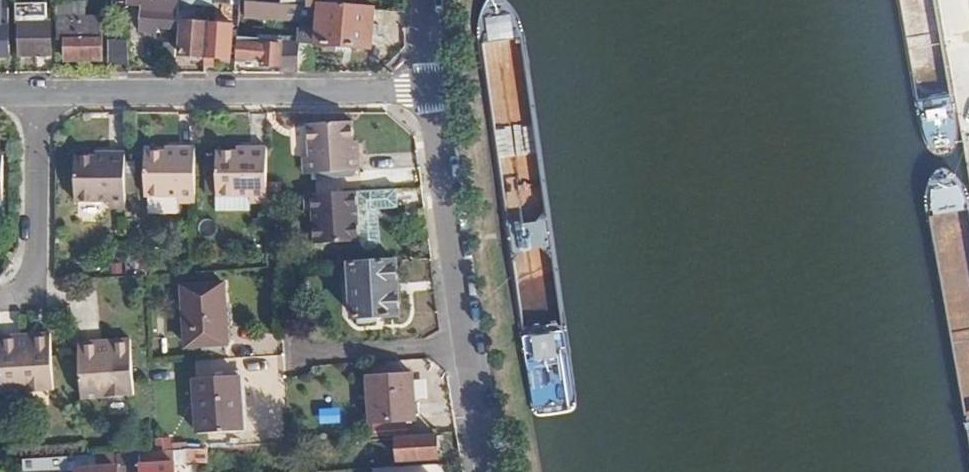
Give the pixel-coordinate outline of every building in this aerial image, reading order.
[(126,5),(140,6),(140,34),(155,35),(155,30),(175,31),(177,0),(126,0),(126,5)] [(318,6),(310,5),(242,1),(242,18),(318,23),(318,6)] [(355,8),(318,6),(318,23),(317,44),(373,48),(375,9),(355,8)] [(9,56),(9,9),(0,9),(0,56),(9,56)] [(98,19),(57,20),(57,41),(66,41),(66,56),(103,56),(103,40),(99,40),(98,19)] [(205,57),(207,25),(181,23),(181,56),(205,57)] [(231,26),(207,25),(205,57),(221,57),(230,58),(231,26)] [(20,27),(21,56),(46,56),(46,27),(20,27)] [(129,40),(109,40),(110,67),(130,67),(129,40)] [(236,43),(236,59),(263,60),(263,67),(279,68),(281,46),(236,43)] [(297,74),(299,44),(281,43),(281,46),(279,68),(283,68),(283,74),(297,74)] [(314,45),(299,44),(297,74),(314,74),(314,45)] [(205,57),(205,66),(220,67),(221,57),(205,57)] [(355,157),(354,143),(353,122),(307,125),(311,174),(361,171),(360,157),(355,157)] [(268,197),(267,146),(251,146),(251,152),(238,152),(217,152),(217,197),(216,197),(215,213),(250,213),(250,203),(250,197),(268,197)] [(179,197),(196,197),(196,147),(183,147),(182,152),(146,154),(148,198),(179,197)] [(77,204),(110,204),(126,203),(126,154),(110,154),(110,159),(96,159),(75,159),(77,204)] [(396,207),(396,188),(310,192),(310,208),(312,243),(357,240),(359,245),(362,248),(364,249),(371,249),(374,246),(376,243),(376,208),(396,207)] [(110,211),(126,211),(126,203),(110,204),(110,211)] [(350,265),(353,317),(399,316),(397,262),(350,265)] [(224,286),(183,289),(187,348),(228,345),(224,286)] [(3,390),(54,387),(52,336),(31,337),(32,342),(0,345),(0,347),(3,390)] [(114,347),(81,349),(85,396),(137,392),(133,342),(113,343),(114,347)] [(239,377),(197,380),(199,435),(243,432),(239,377)] [(412,377),(368,379),(370,425),(415,422),(412,377)] [(436,436),(397,437),(398,460),(438,459),(436,436)] [(208,448),(184,448),(186,469),(208,469),(208,448)] [(118,471),(175,471),(174,449),(118,453),(118,471)] [(118,453),(100,454),(99,466),(118,466),(118,453)] [(39,458),(23,459),(24,471),(40,470),(39,458)]
